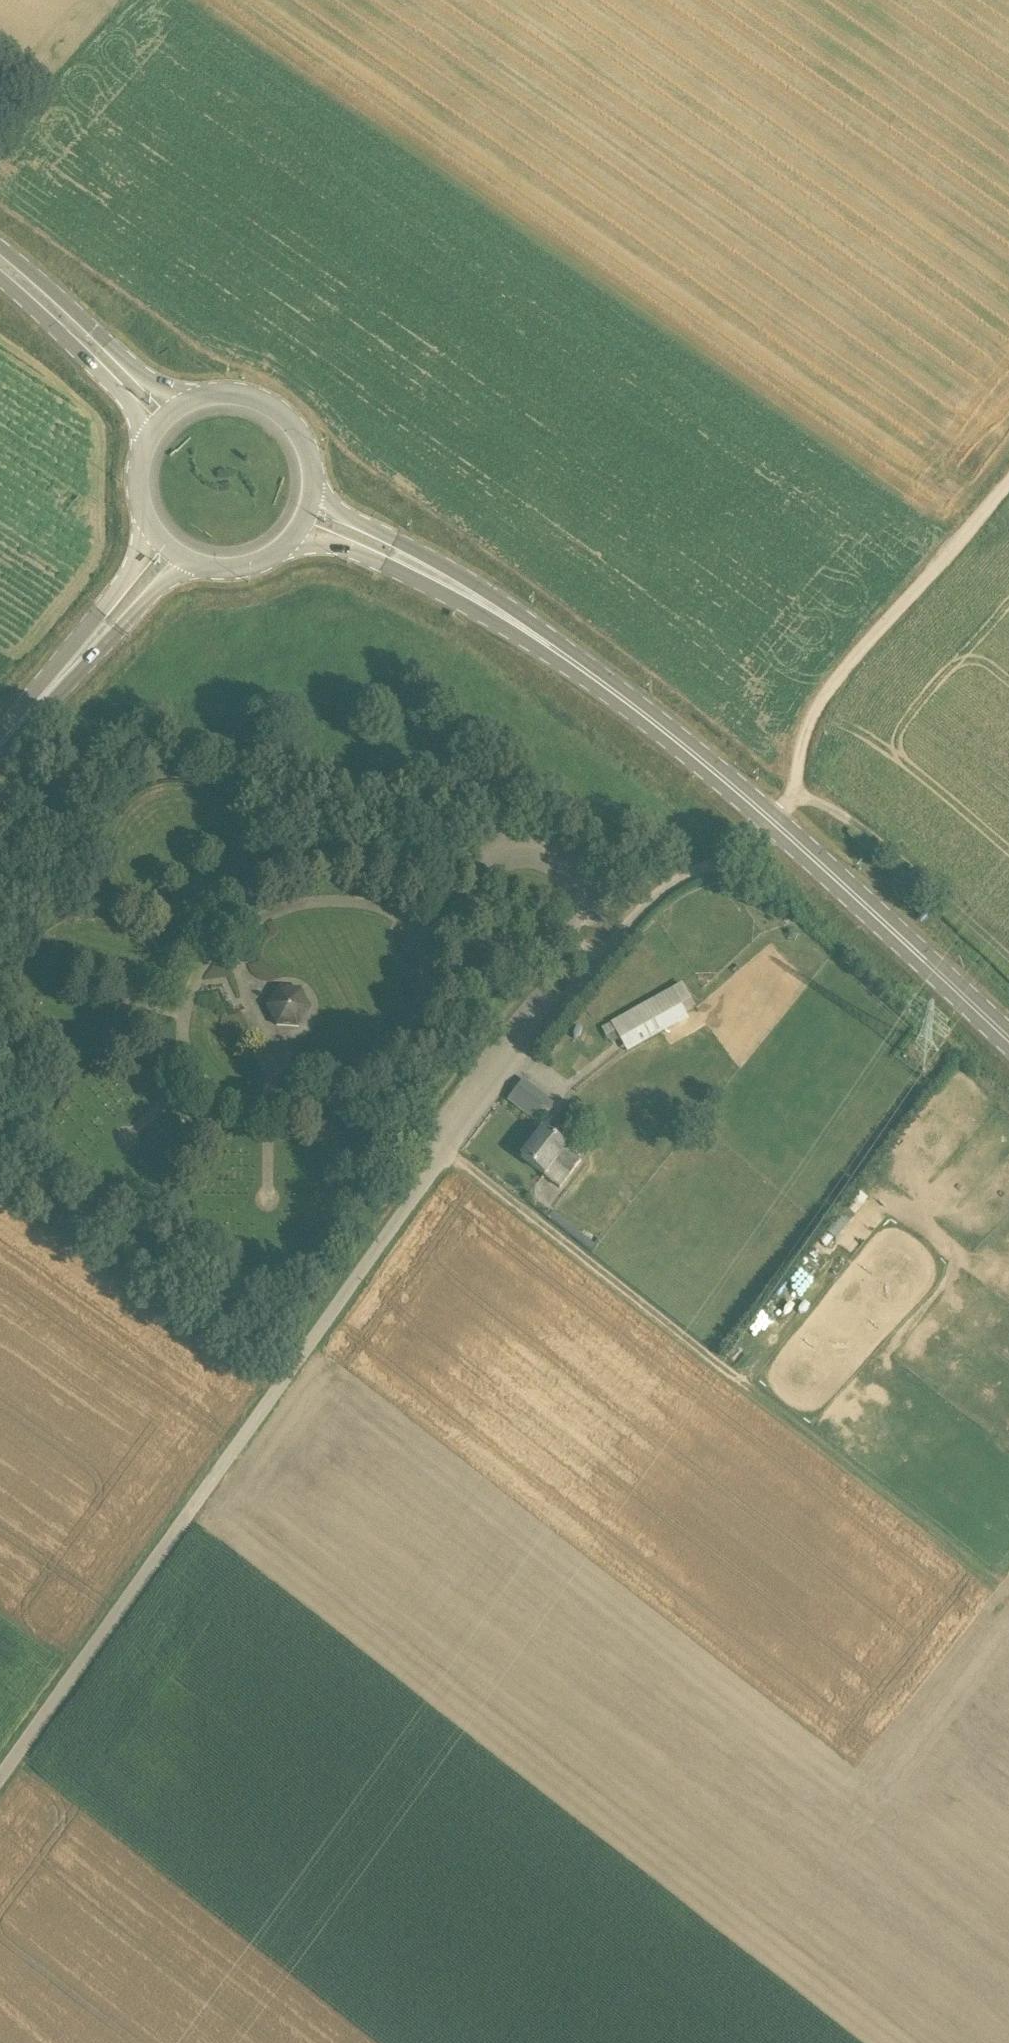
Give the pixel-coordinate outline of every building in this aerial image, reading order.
[(270,986),(270,1027),(305,1027),(306,987),(270,986)] [(671,989),(611,1023),(615,1032),(627,1053),(688,1020),(671,989)] [(611,1023),(601,1028),(606,1037),(607,1037),(615,1032),(611,1023)] [(552,1104),(523,1081),(508,1100),(537,1123),(552,1104)] [(565,1149),(542,1131),(521,1158),(544,1175),(554,1162),(572,1176),(582,1164),(564,1150),(565,1149)]
